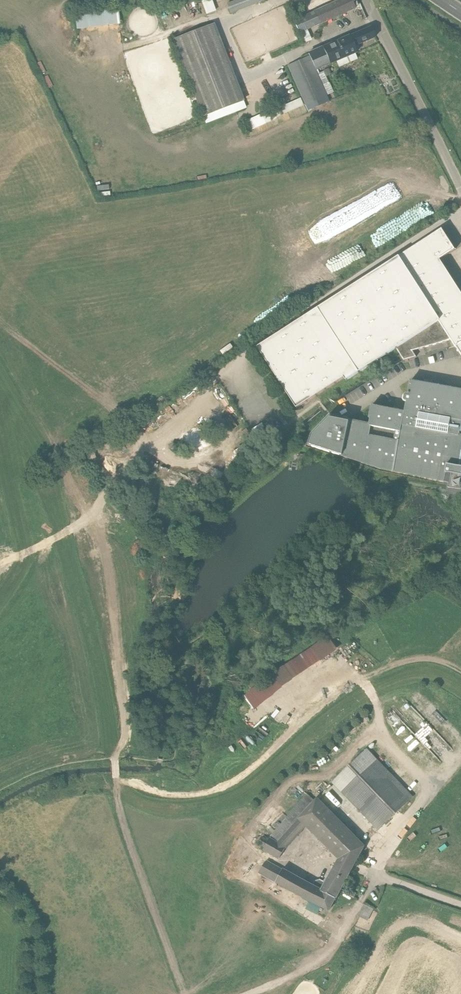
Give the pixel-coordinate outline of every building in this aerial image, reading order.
[(207,14),(216,10),(213,0),(202,0),(207,14)] [(227,4),(231,13),(262,1),(262,0),(238,0),(227,4)] [(351,0),(341,0),(313,12),(318,24),(355,8),(351,0)] [(120,37),(119,8),(88,9),(88,26),(110,25),(110,38),(120,37)] [(318,24),(313,12),(293,21),(299,33),(305,30),(318,24)] [(190,20),(176,24),(178,29),(191,25),(190,20)] [(213,25),(173,40),(206,124),(246,109),(213,25)] [(371,28),(350,36),(354,46),(375,37),(371,28)] [(310,40),(305,30),(299,33),(303,43),(310,40)] [(350,36),(336,42),(343,58),(337,60),(339,66),(357,59),(354,53),(356,52),(354,46),(350,36)] [(336,42),(308,54),(315,70),(337,60),(343,58),(336,42)] [(308,56),(287,66),(305,105),(326,96),(308,56)] [(300,99),(272,112),(275,118),(303,106),(300,99)] [(272,110),(249,120),(253,129),(276,119),(275,118),(272,112),(272,110)] [(460,343),(460,293),(440,260),(455,250),(442,229),(399,257),(258,348),(297,408),(344,378),(346,381),(396,349),(404,360),(416,357),(412,351),(451,340),(455,347),(460,343)] [(308,445),(380,468),(448,483),(448,487),(460,489),(460,467),(460,460),(460,435),(459,435),(460,431),(460,432),(460,390),(410,381),(405,412),(372,405),(369,418),(370,418),(369,424),(365,423),(365,424),(350,421),(351,420),(330,416),(312,434),(308,445)] [(245,695),(254,709),(283,687),(337,650),(327,636),(278,671),(245,695)] [(368,751),(332,785),(379,833),(415,799),(368,751)] [(365,848),(319,800),(299,821),(307,829),(339,860),(338,864),(353,873),(365,848)] [(307,829),(299,821),(295,823),(289,817),(270,839),(263,852),(281,860),(286,851),(307,829)] [(322,892),(268,861),(261,874),(330,914),(338,901),(322,892)] [(322,892),(338,901),(353,873),(338,864),(322,892)] [(358,918),(369,923),(375,911),(365,906),(358,918)]
